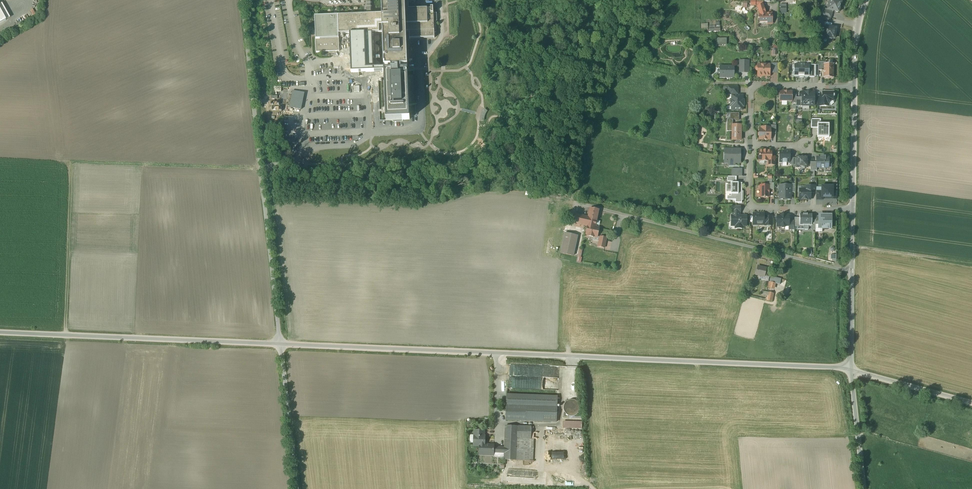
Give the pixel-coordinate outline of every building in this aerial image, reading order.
[(384,68),(391,68),(400,68),(409,67),(408,38),(435,37),(434,10),(407,11),(406,0),(381,0),(381,12),(373,13),(370,13),(367,13),(339,14),(339,16),(340,35),(358,34),(376,34),(383,33),(384,68)] [(836,0),(830,0),(828,10),(833,11),(835,12),(839,13),(840,8),(839,8),(840,6),(842,2),(836,0)] [(772,13),(765,13),(763,6),(758,8),(760,13),(760,22),(768,22),(768,24),(772,24),(772,13)] [(828,10),(827,10),(827,13),(824,13),(823,17),(824,17),(830,18),(831,19),(833,11),(828,10)] [(334,16),(315,16),(316,53),(341,52),(340,35),(339,16),(337,16),(334,16)] [(836,28),(825,27),(823,37),(826,38),(831,39),(831,38),(834,39),(836,28)] [(377,54),(376,34),(358,34),(359,55),(377,54)] [(750,60),(739,60),(739,73),(749,73),(750,60)] [(805,63),(798,63),(798,65),(794,65),(794,77),(809,77),(809,65),(805,65),(805,63)] [(826,64),(824,64),(824,71),(824,78),(834,78),(833,78),(834,65),(834,64),(826,64)] [(770,65),(758,65),(758,67),(757,67),(756,68),(756,69),(756,70),(756,71),(757,71),(758,72),(758,76),(759,76),(759,77),(762,77),(762,76),(770,76),(770,65)] [(734,66),(720,66),(719,78),(734,78),(734,66)] [(391,71),(384,71),(386,121),(410,119),(409,105),(417,104),(415,75),(408,75),(408,70),(401,70),(400,68),(391,68),(391,71)] [(290,107),(301,110),(305,94),(293,91),(290,107)] [(792,92),(780,92),(780,101),(791,102),(792,102),(792,94),(792,92)] [(814,92),(802,92),(802,98),(802,103),(809,103),(809,106),(814,106),(814,92)] [(833,93),(823,93),(823,98),(822,107),(826,107),(826,103),(827,103),(831,100),(831,99),(834,99),(834,98),(834,96),(834,95),(833,95),(833,93)] [(743,96),(732,96),(732,100),(730,100),(730,107),(732,107),(732,110),(742,110),(743,107),(744,107),(744,100),(743,100),(743,96)] [(811,128),(818,128),(818,123),(821,123),(821,118),(811,118),(811,128)] [(741,126),(733,126),(733,120),(730,120),(727,120),(727,132),(732,132),(732,140),(741,141),(741,126)] [(821,123),(818,123),(818,128),(818,136),(829,137),(829,123),(821,123)] [(765,129),(759,129),(759,133),(758,134),(758,136),(759,137),(759,139),(770,140),(770,134),(771,128),(769,128),(766,128),(765,129)] [(739,150),(725,150),(725,163),(729,163),(729,165),(734,165),(734,163),(739,163),(739,150)] [(763,151),(759,151),(759,161),(768,161),(768,166),(776,166),(776,157),(775,157),(775,158),(771,158),(771,151),(767,151),(763,151)] [(790,152),(780,152),(780,162),(783,162),(783,163),(787,163),(787,162),(790,162),(790,156),(790,152)] [(808,157),(797,157),(797,158),(797,167),(800,167),(800,169),(804,169),(804,167),(807,167),(808,157)] [(825,157),(821,157),(821,158),(817,158),(817,163),(817,168),(829,168),(829,158),(825,158),(825,157)] [(738,183),(731,183),(731,184),(731,185),(726,185),(726,192),(731,192),(731,194),(731,195),(731,196),(730,196),(730,200),(735,200),(735,203),(742,203),(742,201),(743,201),(743,192),(740,192),(740,188),(741,182),(739,182),(738,183)] [(769,186),(760,186),(760,197),(764,197),(764,198),(765,198),(765,197),(769,197),(769,193),(769,190),(769,186)] [(787,186),(783,186),(782,186),(781,191),(780,191),(778,191),(778,195),(780,195),(780,199),(783,199),(787,199),(790,199),(791,193),(791,186),(790,186),(787,186)] [(821,186),(821,199),(833,199),(833,186),(821,186)] [(808,190),(799,190),(799,200),(810,200),(810,193),(811,190),(808,190)] [(600,212),(589,210),(588,217),(577,215),(575,224),(587,227),(585,236),(598,239),(600,230),(596,229),(600,212)] [(764,214),(757,214),(758,214),(753,214),(753,225),(758,225),(758,224),(765,224),(765,223),(764,223),(764,217),(764,214)] [(807,214),(803,214),(799,214),(799,218),(799,226),(804,226),(808,226),(811,226),(812,226),(812,220),(812,214),(807,214)] [(781,215),(781,216),(777,216),(777,220),(776,221),(776,224),(777,225),(777,227),(781,227),(782,228),(784,228),(785,227),(789,227),(789,221),(789,216),(785,216),(785,215),(781,215)] [(831,215),(822,215),(822,216),(818,216),(818,225),(818,228),(822,228),(822,230),(827,230),(827,228),(831,229),(831,228),(831,215)] [(733,216),(731,216),(731,226),(736,226),(736,229),(742,229),(742,226),(746,226),(747,216),(739,216),(733,216)] [(772,217),(765,217),(764,217),(764,223),(765,223),(765,224),(765,226),(772,226),(772,217)] [(578,237),(565,234),(560,253),(573,256),(578,237)] [(606,238),(600,237),(598,247),(604,249),(606,238)] [(767,268),(757,265),(755,276),(765,278),(767,268)] [(781,279),(771,276),(769,282),(767,288),(774,290),(776,284),(780,285),(781,279)] [(767,301),(769,293),(761,291),(760,295),(765,296),(764,300),(767,301)] [(509,377),(509,389),(539,389),(539,377),(509,377)] [(557,396),(506,394),(505,421),(556,423),(557,396)] [(577,402),(575,400),(572,400),(569,401),(567,402),(565,405),(564,408),(565,410),(566,413),(568,414),(571,415),(575,415),(577,414),(579,411),(580,409),(580,406),(579,404),(577,402)] [(576,421),(563,421),(563,429),(582,429),(582,417),(576,417),(576,421)] [(531,427),(506,426),(505,448),(494,447),(494,453),(504,454),(504,460),(533,461),(534,439),(531,439),(531,427)] [(484,431),(474,431),(474,446),(479,446),(479,455),(494,456),(494,453),(494,447),(494,445),(485,445),(485,436),(484,436),(484,431)]
